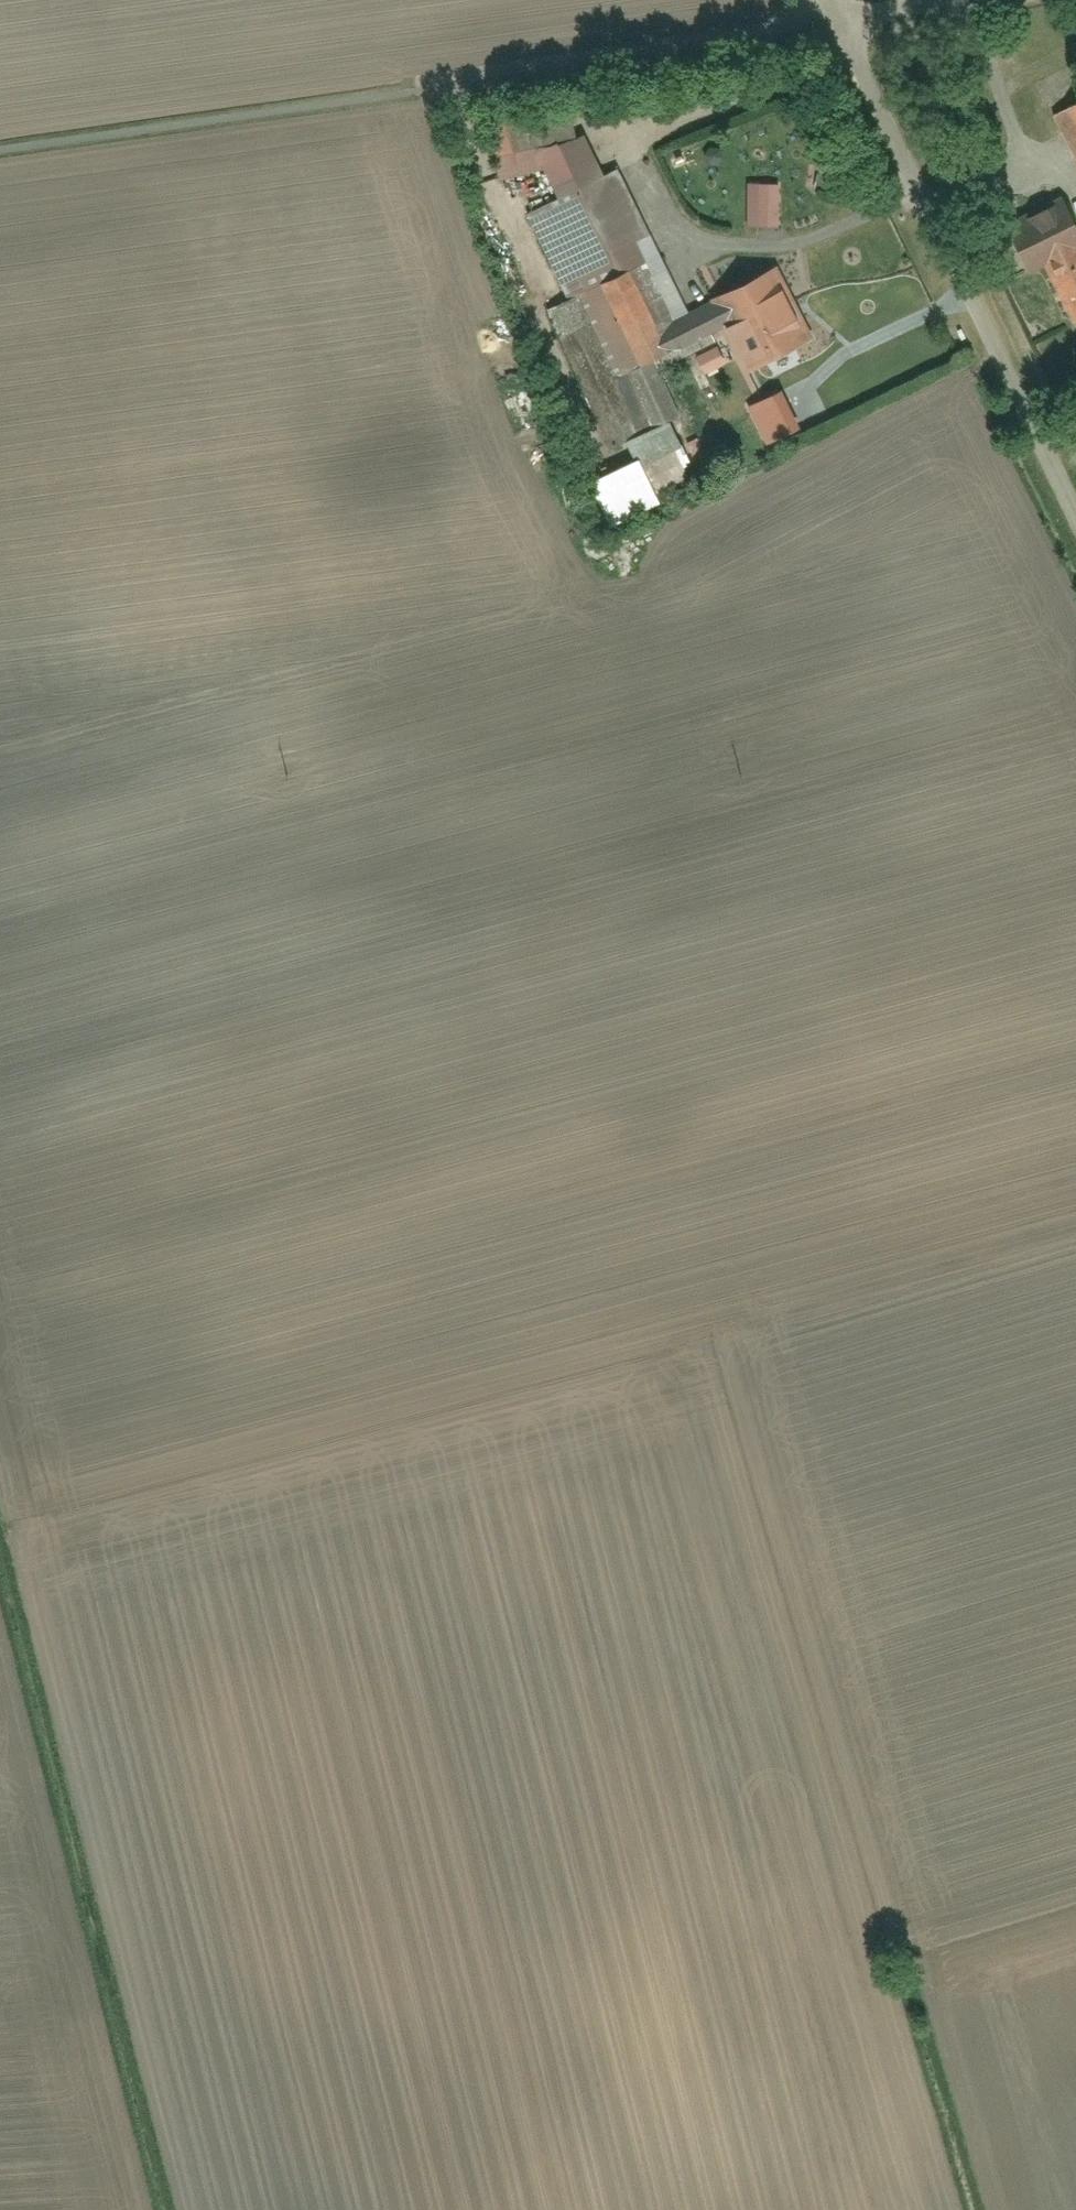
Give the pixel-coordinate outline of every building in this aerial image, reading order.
[(1056,113),(1075,154),(1075,103),(1056,113)] [(636,242),(651,235),(620,171),(599,179),(578,131),(573,133),(569,105),(479,118),(488,177),(545,169),(560,203),(526,216),(563,302),(545,310),(608,454),(630,445),(659,502),(693,484),(673,447),(683,442),(675,425),(708,410),(683,354),(727,334),(746,375),(813,345),(778,268),(674,319),(636,242)] [(820,167),(815,189),(837,194),(842,172),(820,167)] [(749,185),(746,225),(776,227),(779,187),(749,185)] [(1070,318),(1075,315),(1075,217),(1066,196),(1005,224),(1028,273),(1046,265),(1070,318)]
